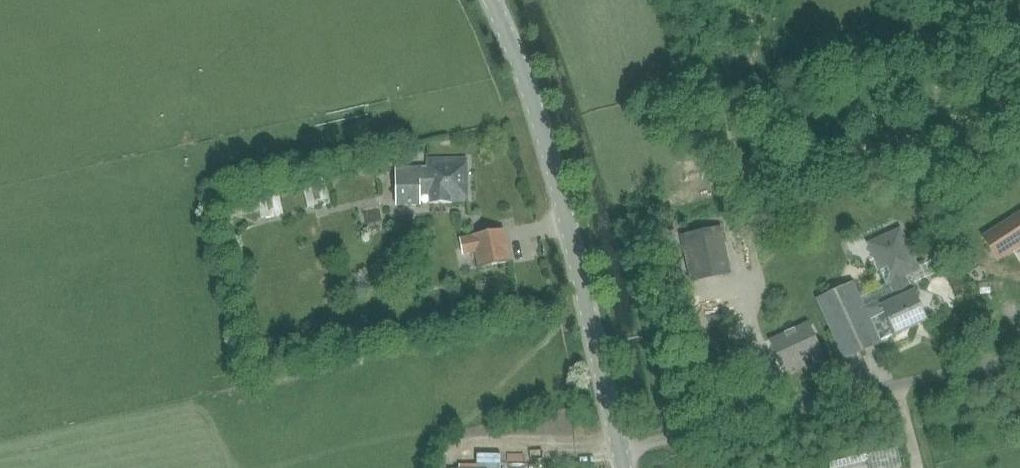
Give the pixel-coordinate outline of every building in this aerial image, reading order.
[(467,159),(465,159),(427,159),(427,175),(419,175),(419,172),(395,172),(396,206),(420,206),(419,195),(426,195),(426,189),(429,189),(430,203),(431,203),(431,202),(466,202),(466,203),(467,203),(467,159)] [(303,183),(308,209),(331,204),(325,178),(303,183)] [(284,214),(278,189),(256,194),(256,193),(238,197),(239,203),(257,200),(261,219),(284,214)] [(985,238),(999,261),(1019,249),(1019,216),(985,238)] [(731,274),(721,228),(681,237),(691,282),(731,274)] [(509,263),(503,230),(459,239),(462,257),(475,254),(478,269),(509,263)] [(893,294),(864,308),(879,342),(895,335),(896,336),(927,320),(912,291),(911,291),(902,273),(914,267),(895,230),(867,244),(879,269),(877,270),(884,285),(888,283),(893,294)] [(853,284),(817,301),(820,308),(827,323),(843,360),(879,343),(879,342),(864,308),(853,284)] [(809,323),(774,344),(790,369),(824,349),(809,323)]
